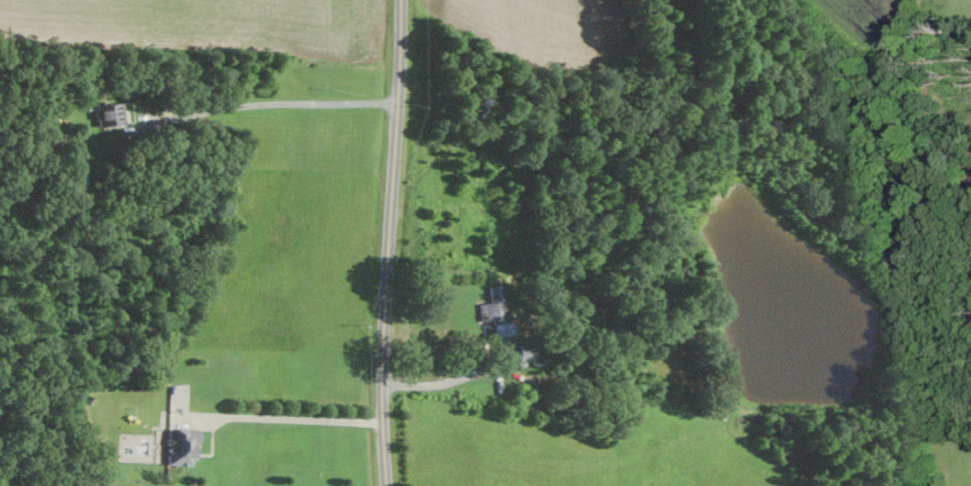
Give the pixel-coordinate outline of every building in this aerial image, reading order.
[(193,457),(202,458),(202,430),(171,429),(170,464),(193,464),(193,457)]
